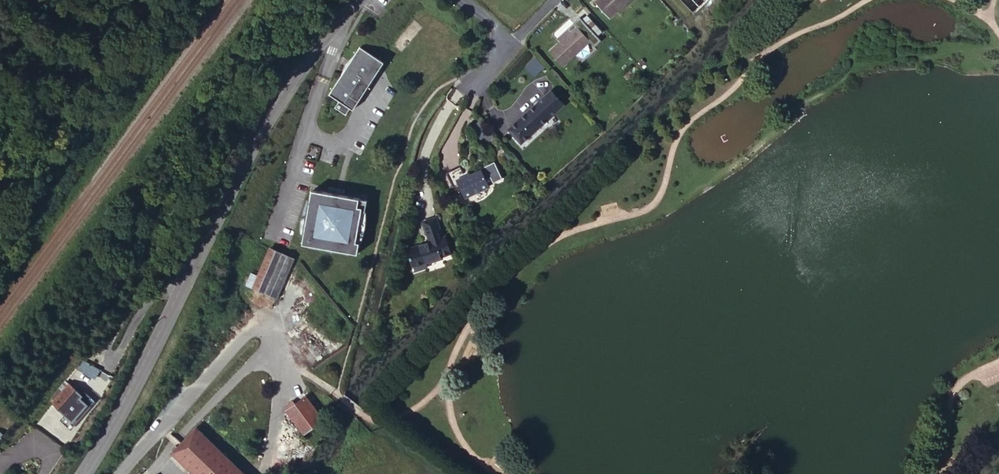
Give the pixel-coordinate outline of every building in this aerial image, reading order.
[(595,3),(608,18),(629,0),(598,0),(595,3)] [(580,18),(574,23),(595,47),(601,41),(580,18)] [(570,19),(553,34),(559,41),(548,51),(563,68),(575,57),(580,63),(596,48),(595,47),(574,23),(570,19)] [(360,47),(329,95),(339,101),(335,107),(347,115),(351,107),(348,106),(353,98),(358,102),(379,70),(376,69),(381,61),(360,47)] [(535,58),(525,67),(534,78),(545,68),(535,58)] [(556,87),(515,126),(527,139),(569,100),(556,87)] [(354,109),(358,102),(353,98),(348,106),(351,107),(354,109)] [(481,123),(475,129),(484,139),(490,133),(481,123)] [(462,165),(449,171),(454,184),(461,183),(467,195),(491,185),(483,168),(472,173),(470,170),(465,172),(462,165)] [(328,190),(344,193),(345,187),(329,184),(328,190)] [(305,231),(303,241),(310,243),(350,251),(350,250),(358,252),(360,240),(357,240),(365,197),(360,197),(361,195),(344,193),(328,190),(320,188),(320,189),(313,188),(311,198),(305,231)] [(311,198),(307,197),(306,197),(306,199),(305,201),(305,202),(304,205),(302,213),(301,216),(301,218),(301,224),(301,228),(301,231),(305,231),(311,198)] [(365,197),(357,240),(360,240),(361,241),(361,240),(362,239),(363,237),(363,235),(364,233),(365,229),(366,223),(366,221),(366,220),(367,215),(367,214),(367,213),(367,209),(366,209),(368,198),(365,197)] [(436,217),(424,222),(430,240),(431,242),(420,246),(421,247),(410,251),(412,256),(411,257),(411,260),(413,259),(416,269),(427,265),(427,263),(444,257),(443,255),(451,252),(446,236),(443,237),(436,217)] [(294,255),(270,245),(253,285),(276,295),(294,255)] [(83,359),(77,370),(95,380),(101,369),(83,359)] [(69,382),(51,403),(75,424),(96,401),(85,392),(83,394),(69,382)] [(306,396),(279,416),(296,438),(322,418),(306,396)] [(172,451),(196,473),(244,473),(196,426),(172,451)]
